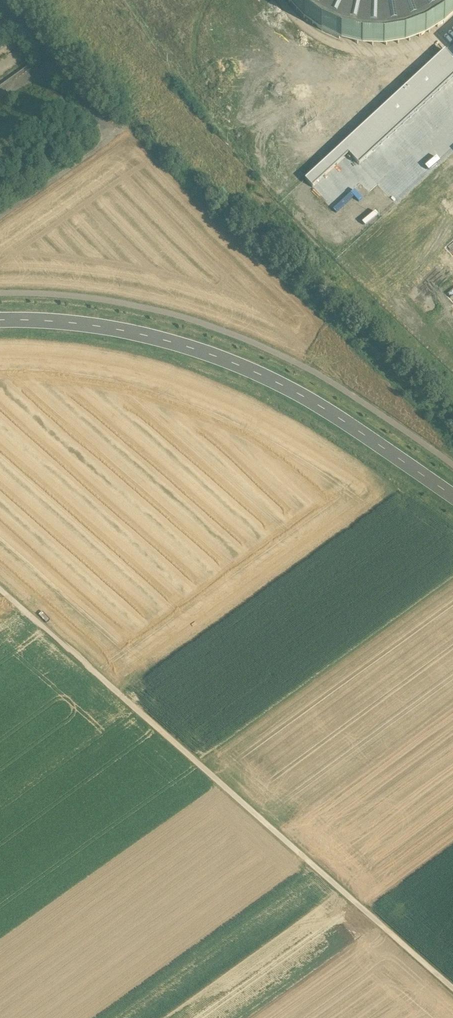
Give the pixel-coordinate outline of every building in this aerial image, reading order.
[(305,20),(328,35),(354,44),(382,46),(409,41),(434,30),(452,15),(452,0),(287,0),(305,20)]
